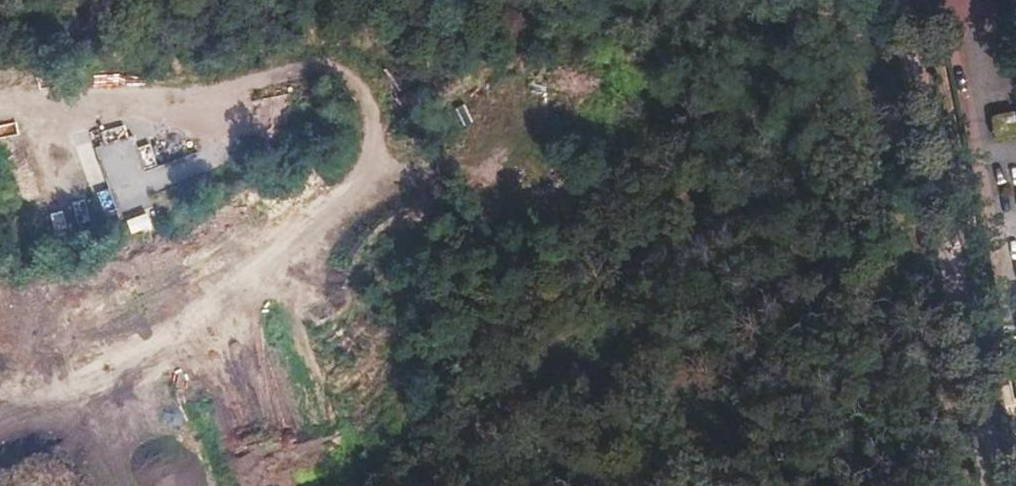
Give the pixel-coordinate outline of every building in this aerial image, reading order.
[(469,138),(481,114),(461,104),(449,127),(469,138)] [(102,142),(126,138),(123,124),(100,129),(102,142)] [(135,144),(83,161),(92,187),(101,213),(152,196),(135,144)] [(71,190),(83,187),(78,166),(67,168),(71,190)] [(146,212),(124,217),(127,231),(149,226),(146,212)]
